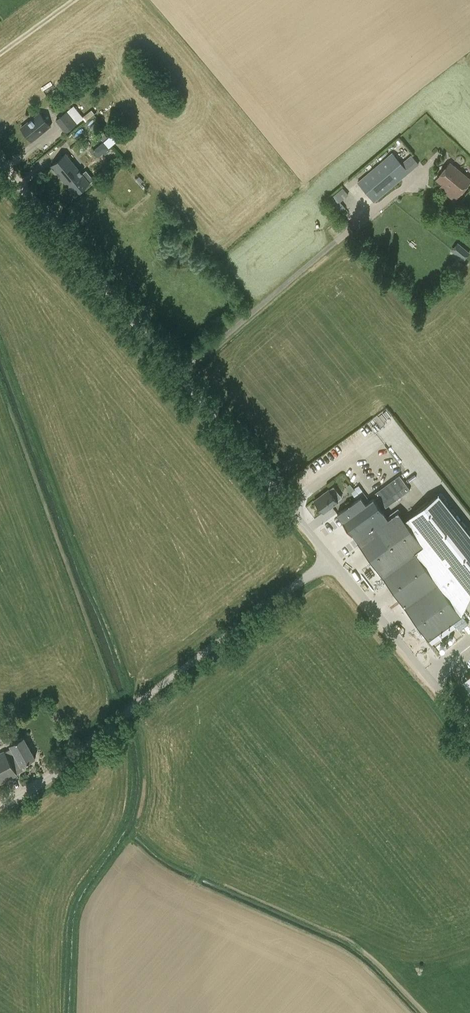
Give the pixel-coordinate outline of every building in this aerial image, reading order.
[(56,120),(66,132),(77,123),(67,111),(56,120)] [(50,125),(40,113),(21,128),(31,141),(50,125)] [(86,170),(82,173),(65,153),(51,165),(76,194),(94,179),(86,170)] [(411,155),(401,163),(392,153),(357,182),(374,203),(409,172),(419,164),(411,155)] [(436,179),(451,192),(448,195),(455,200),(469,181),(469,179),(450,163),(436,179)] [(342,198),(338,193),(330,199),(334,204),(342,198)] [(463,261),(469,253),(458,243),(451,250),(463,261)] [(374,417),(361,426),(368,436),(381,426),(374,417)] [(345,486),(354,498),(363,492),(354,480),(345,486)] [(342,497),(334,486),(314,501),(323,513),(338,502),(337,501),(342,497)] [(380,499),(388,510),(398,503),(389,492),(380,499)] [(469,593),(469,534),(438,493),(409,516),(469,593)] [(428,639),(429,639),(446,627),(461,616),(451,602),(448,597),(438,584),(437,582),(428,570),(434,566),(437,564),(423,545),(417,537),(398,511),(388,519),(373,498),(365,504),(360,497),(337,513),(376,567),(382,575),(380,576),(382,578),(384,577),(428,639)] [(460,685),(469,698),(469,678),(460,685)] [(11,748),(5,751),(4,750),(0,752),(0,784),(18,775),(17,774),(24,770),(21,766),(35,758),(24,737),(10,744),(11,748)]
